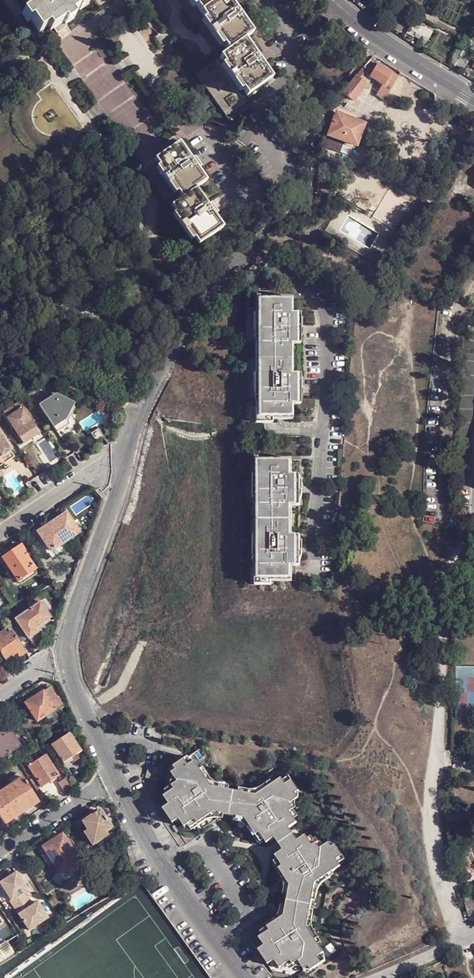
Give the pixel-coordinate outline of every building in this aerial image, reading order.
[(87,0),(27,0),(26,1),(33,9),(26,15),(41,35),(50,28),(53,32),(56,30),(65,23),(73,17),(71,14),(89,2),(87,0)] [(203,9),(227,42),(232,49),(224,55),(252,94),(275,76),(248,38),(255,32),(232,0),(196,0),(203,9)] [(252,94),(224,55),(199,72),(221,103),(227,110),(230,114),(233,119),(235,117),(239,119),(243,111),(246,113),(250,106),(253,107),(256,102),(257,101),(252,94)] [(377,64),(369,76),(381,84),(390,89),(398,77),(377,64)] [(353,100),(365,84),(362,81),(369,71),(364,66),(343,93),(353,100)] [(386,97),(390,89),(381,84),(377,91),(386,97)] [(356,145),(364,123),(336,112),(328,135),(329,136),(342,140),(356,145)] [(301,124),(299,123),(295,129),(297,130),(295,132),(298,135),(306,124),(303,122),(301,124)] [(306,124),(298,135),(306,140),(314,130),(306,124)] [(342,140),(329,136),(325,147),(338,152),(342,140)] [(183,140),(159,157),(187,195),(176,203),(204,242),(228,224),(219,212),(199,186),(211,178),(183,140)] [(381,148),(371,141),(365,150),(376,157),(381,148)] [(416,242),(420,235),(410,230),(406,237),(416,242)] [(291,295),(260,295),(261,311),(258,311),(258,328),(259,341),(261,341),(261,356),(292,356),(292,341),(295,341),(295,326),(294,318),(300,318),(300,310),(291,310),(291,295)] [(261,356),(261,341),(259,341),(253,341),(253,356),(255,357),(261,356)] [(466,352),(465,358),(473,360),(473,353),(466,352)] [(292,356),(261,356),(261,371),(259,371),(259,389),(259,402),(261,402),(261,417),(271,417),(292,417),(292,402),(295,402),(295,387),(295,379),(300,379),(300,371),(292,371),(292,356)] [(464,365),(473,367),(473,360),(465,358),(464,365)] [(464,365),(463,373),(473,374),(473,367),(464,365)] [(463,373),(462,380),(473,381),(473,374),(463,373)] [(462,380),(462,387),(473,388),(473,381),(462,380)] [(56,394),(39,405),(61,438),(71,431),(73,429),(73,428),(74,427),(74,426),(74,424),(69,423),(66,418),(73,402),(56,394)] [(18,401),(3,412),(19,436),(35,425),(18,401)] [(261,417),(261,402),(259,402),(255,401),(255,421),(271,421),(271,417),(261,417)] [(100,409),(80,420),(86,430),(105,419),(100,409)] [(97,428),(90,433),(96,440),(102,435),(97,428)] [(1,455),(10,450),(0,435),(0,453),(1,455)] [(292,457),(261,457),(261,472),(259,472),(259,490),(259,503),(262,503),(262,517),(292,517),(292,502),(295,502),(295,487),(295,479),(300,480),(300,472),(292,472),(292,457)] [(67,513),(39,531),(41,535),(47,545),(51,551),(64,543),(80,532),(67,513)] [(292,517),(262,517),(262,533),(259,533),(259,551),(259,563),(262,563),(262,579),(292,578),(292,563),(295,563),(295,548),(295,540),(300,540),(300,533),(292,533),(292,517)] [(51,551),(53,561),(69,550),(64,543),(51,551)] [(2,557),(18,580),(35,569),(25,554),(27,553),(22,545),(2,557)] [(53,561),(51,551),(47,545),(44,547),(53,561)] [(262,579),(262,563),(259,563),(255,564),(256,583),(272,582),(272,579),(262,579)] [(37,573),(35,569),(18,580),(21,584),(37,573)] [(28,637),(37,632),(44,627),(43,625),(41,623),(50,617),(40,602),(37,597),(29,603),(32,608),(7,624),(9,627),(12,631),(20,642),(23,640),(28,637)] [(12,631),(9,627),(2,632),(5,636),(12,631)] [(7,661),(17,654),(18,656),(26,651),(20,642),(12,631),(5,636),(2,632),(0,634),(0,651),(7,661)] [(40,637),(37,632),(28,637),(32,643),(40,637)] [(50,686),(43,691),(55,708),(60,704),(58,698),(50,686)] [(37,719),(55,708),(43,691),(43,690),(34,696),(33,695),(32,695),(27,697),(27,698),(28,700),(25,702),(37,719)] [(4,719),(3,720),(0,722),(0,758),(20,745),(4,719)] [(51,743),(63,761),(71,757),(78,752),(79,749),(79,746),(69,731),(51,743)] [(46,754),(28,765),(32,771),(41,786),(59,774),(46,754)] [(188,764),(194,760),(188,755),(184,758),(188,764)] [(215,790),(194,760),(188,764),(184,758),(176,763),(175,768),(170,772),(177,781),(171,785),(173,788),(163,795),(168,804),(165,806),(175,820),(178,819),(184,825),(194,819),(196,821),(199,820),(213,811),(223,813),(230,814),(234,789),(219,786),(218,789),(215,790)] [(161,766),(149,763),(146,775),(158,778),(161,766)] [(27,774),(37,788),(41,786),(32,771),(27,774)] [(9,777),(13,783),(22,777),(18,772),(9,777)] [(23,776),(22,777),(13,783),(0,791),(0,817),(4,823),(39,800),(23,776)] [(286,784),(292,780),(290,776),(281,777),(286,784)] [(250,797),(250,792),(234,789),(230,814),(237,816),(242,819),(253,834),(254,836),(258,834),(265,845),(273,839),(278,845),(294,834),(289,828),(297,822),(290,812),(293,809),(290,804),(299,798),(296,794),(297,787),(292,780),(286,784),(281,777),(250,797)] [(175,820),(165,806),(163,807),(172,822),(175,820)] [(100,810),(83,820),(89,829),(85,831),(92,843),(106,834),(104,830),(111,826),(100,810)] [(213,811),(199,820),(203,827),(223,813),(213,811)] [(447,820),(473,820),(473,812),(447,813),(447,820)] [(253,834),(242,819),(237,816),(237,821),(247,837),(253,834)] [(79,861),(62,833),(53,839),(54,840),(53,840),(53,841),(47,845),(50,850),(51,852),(50,852),(51,853),(50,853),(53,857),(52,858),(55,862),(54,863),(59,871),(67,866),(68,867),(69,866),(69,868),(79,861)] [(306,834),(298,840),(294,834),(278,845),(282,850),(274,856),(281,867),(278,869),(279,871),(289,885),(288,891),(287,900),(312,905),(315,890),(311,889),(311,885),(341,866),(336,859),(342,855),(338,849),(332,847),(329,842),(320,848),(316,842),(312,845),(306,834)] [(43,855),(50,866),(54,863),(55,862),(52,858),(53,857),(50,853),(51,853),(50,852),(51,852),(50,850),(43,855)] [(336,859),(341,866),(345,859),(342,855),(336,859)] [(471,870),(466,859),(458,862),(462,873),(471,870)] [(18,870),(0,882),(11,900),(10,900),(14,906),(27,899),(23,892),(30,888),(18,870)] [(289,885),(279,871),(273,875),(283,890),(288,891),(289,885)] [(463,894),(470,921),(473,924),(473,891),(468,893),(463,894)] [(27,899),(14,906),(29,929),(48,917),(38,901),(33,904),(29,897),(27,899)] [(305,919),(309,921),(312,905),(287,900),(286,909),(285,915),(269,927),(267,928),(269,931),(259,939),(264,947),(261,949),(270,963),(273,961),(279,970),(289,963),(292,966),(297,963),(304,972),(308,968),(314,969),(322,965),(318,958),(324,954),(304,923),(305,919)] [(285,915),(286,909),(280,910),(265,921),(269,927),(285,915)] [(26,939),(11,948),(15,954),(29,945),(27,941),(26,939)] [(15,954),(11,948),(7,941),(0,945),(0,964),(15,954)] [(270,963),(261,949),(258,951),(267,965),(270,963)] [(318,958),(322,965),(327,961),(324,954),(318,958)]
